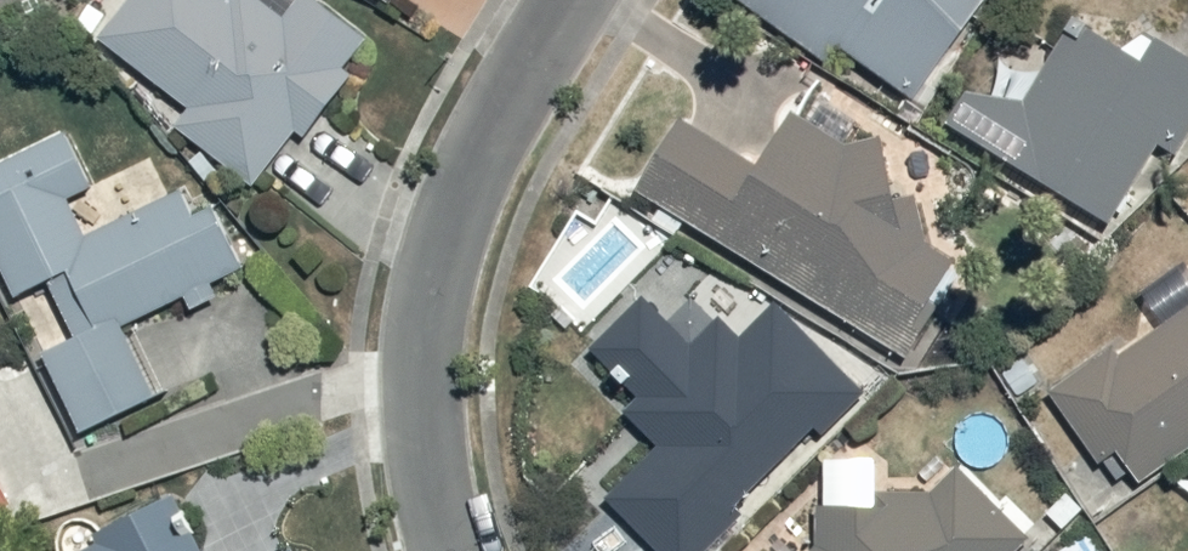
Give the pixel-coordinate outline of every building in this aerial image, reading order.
[(113,34),(201,102),(184,124),(259,182),(305,122),(318,133),(367,69),(358,63),(378,38),(329,0),(310,0),(295,20),(269,0),(139,0),(113,34)] [(395,12),(402,0),(377,0),(395,12)] [(838,60),(845,49),(925,101),(991,0),(747,0),(838,60)] [(957,125),(1112,226),(1164,139),(1179,150),(1187,138),(1187,50),(1167,35),(1148,61),(1093,21),(1036,100),(982,88),(957,125)] [(694,116),(644,196),(900,354),(957,263),(929,246),(943,224),(904,200),(928,162),(868,125),(858,140),(809,110),(774,165),(694,116)] [(54,277),(83,335),(52,351),(91,428),(171,387),(137,321),(256,261),(226,202),(204,213),(192,188),(96,237),(73,193),(101,179),(75,128),(0,167),(0,246),(24,293),(54,277)] [(682,550),(717,550),(870,380),(782,302),(756,332),(728,309),(706,335),(654,291),(597,359),(649,403),(630,424),(660,449),(617,500),(682,550)] [(1122,479),(1187,437),(1187,315),(1130,355),(1123,344),(1059,388),(1122,479)] [(23,498),(0,449),(0,508),(23,498)] [(1041,528),(971,461),(944,491),(879,488),(879,506),(826,500),(822,541),(813,550),(1020,550),(1041,528)] [(181,488),(105,525),(113,541),(93,550),(212,550),(181,488)]
